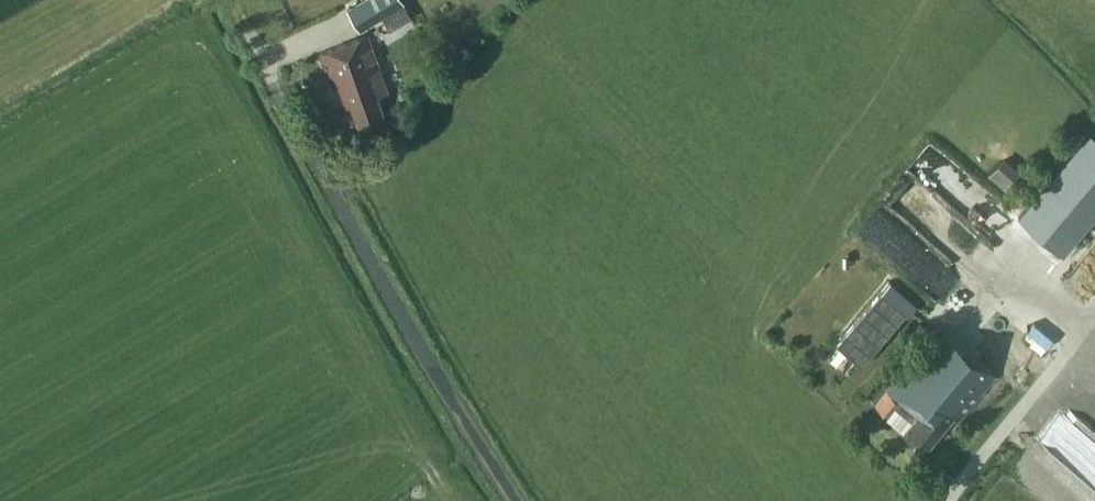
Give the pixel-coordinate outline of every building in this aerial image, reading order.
[(404,3),(403,0),(358,0),(359,3),(352,7),(364,27),(404,3)] [(389,90),(369,34),(320,52),(333,88),(340,86),(343,96),(348,97),(358,123),(385,113),(378,94),(389,90)] [(1090,131),(1019,216),(1065,253),(1094,217),(1094,135),(1090,131)] [(1022,169),(1005,155),(989,174),(1006,188),(1022,169)] [(870,306),(838,342),(851,354),(861,363),(892,328),(905,313),(882,292),(870,306)] [(904,371),(955,414),(961,418),(997,376),(940,328),(904,371)] [(955,414),(918,382),(897,407),(913,421),(904,432),(925,450),(955,414)]
